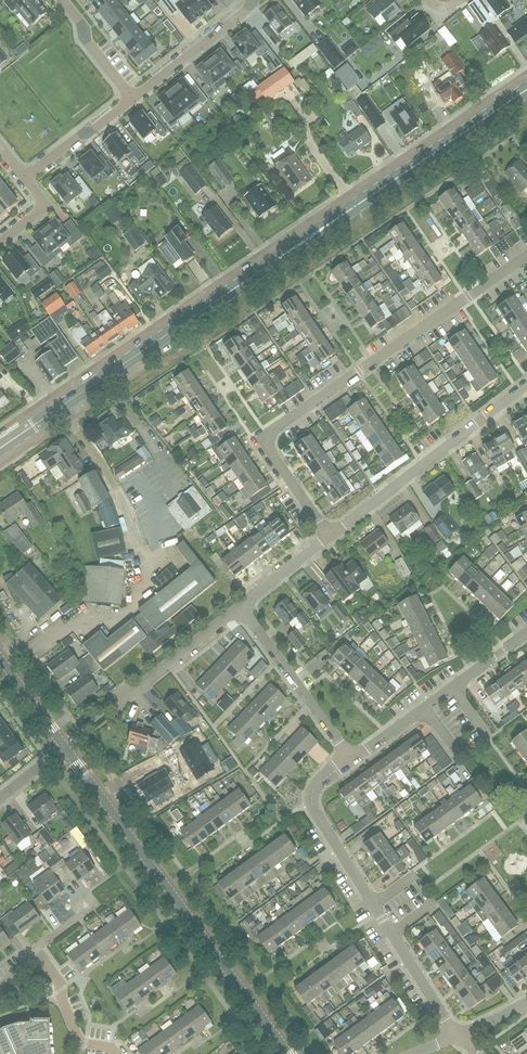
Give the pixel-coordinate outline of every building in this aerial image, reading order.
[(37,0),(5,0),(3,2),(12,13),(19,7),(33,24),(47,13),(37,0)] [(92,3),(99,12),(114,0),(96,0),(92,3)] [(114,0),(99,12),(106,21),(121,9),(114,0)] [(152,0),(149,0),(148,1),(145,3),(152,13),(152,12),(157,9),(158,8),(152,0)] [(189,0),(175,0),(172,2),(171,0),(160,0),(172,16),(178,12),(181,15),(183,13),(191,24),(192,23),(194,25),(199,20),(198,19),(202,16),(189,0)] [(202,16),(205,13),(207,15),(212,10),(211,9),(212,8),(206,0),(189,0),(202,16)] [(306,15),(321,4),(318,0),(294,0),(306,15)] [(375,20),(380,15),(381,16),(382,15),(387,21),(400,10),(399,10),(395,6),(394,7),(393,5),(399,0),(374,0),(366,6),(368,8),(367,10),(375,20)] [(485,0),(475,0),(468,5),(487,30),(480,35),(481,35),(476,39),(485,51),(490,48),(495,56),(510,46),(495,25),(493,26),(491,24),(498,18),(497,17),(485,0)] [(505,0),(485,0),(497,17),(510,8),(505,0)] [(279,35),(292,24),(278,6),(274,8),(273,7),(267,12),(268,13),(264,16),(272,25),(270,27),(269,26),(263,31),(275,46),(281,41),(276,36),(278,34),(279,35)] [(128,18),(121,9),(106,21),(113,30),(128,18)] [(161,14),(157,9),(152,12),(156,17),(161,14)] [(408,22),(403,16),(385,29),(394,41),(400,37),(406,45),(428,28),(418,15),(408,22)] [(515,42),(526,34),(526,17),(513,27),(507,31),(515,42)] [(135,26),(128,18),(113,30),(120,38),(135,26)] [(170,26),(166,21),(162,24),(166,30),(170,26)] [(509,23),(504,26),(507,31),(513,27),(509,23)] [(135,26),(120,38),(127,47),(142,35),(135,26)] [(170,26),(166,30),(170,35),(174,31),(170,26)] [(439,32),(444,38),(451,32),(446,26),(439,32)] [(270,49),(263,40),(256,45),(246,31),(241,34),(240,33),(232,39),(233,41),(232,41),(246,59),(255,52),(260,57),(270,49)] [(437,82),(432,85),(436,91),(440,97),(445,103),(448,101),(451,99),(452,100),(454,102),(458,99),(463,96),(460,92),(458,88),(462,85),(466,82),(462,77),(459,73),(462,70),(464,68),(455,54),(445,40),(444,40),(441,36),(438,32),(435,35),(432,37),(439,47),(446,57),(444,59),(442,60),(446,66),(449,72),(444,75),(440,79),(437,82)] [(370,41),(376,48),(385,41),(379,34),(370,41)] [(142,35),(127,47),(133,55),(132,56),(132,57),(150,43),(149,42),(148,43),(142,35)] [(18,44),(24,51),(33,44),(28,37),(18,44)] [(328,38),(318,46),(334,67),(344,60),(328,38)] [(150,43),(132,57),(139,66),(157,52),(150,43)] [(125,63),(130,56),(121,49),(116,56),(125,63)] [(223,78),(230,72),(234,77),(245,69),(237,60),(231,65),(220,51),(216,54),(214,53),(207,59),(223,78)] [(223,78),(207,59),(200,64),(201,66),(197,70),(207,83),(201,88),(209,97),(219,89),(218,88),(226,82),(223,78)] [(404,59),(392,68),(397,76),(409,67),(404,59)] [(347,64),(335,74),(348,90),(355,84),(356,76),(347,64)] [(262,105),(295,82),(285,69),(251,93),(254,96),(256,95),(262,105)] [(322,74),(326,80),(334,74),(330,69),(322,74)] [(174,88),(171,90),(192,115),(203,106),(204,108),(211,103),(198,88),(193,92),(183,80),(181,82),(179,80),(172,86),(174,88)] [(344,104),(352,98),(342,83),(331,91),(335,97),(338,96),(344,104)] [(192,115),(171,90),(169,91),(167,90),(161,95),(162,97),(159,99),(169,111),(161,117),(174,132),(182,126),(181,125),(192,115)] [(352,98),(344,104),(344,105),(343,106),(348,112),(350,111),(356,119),(363,114),(352,98)] [(378,116),(365,98),(358,103),(370,121),(378,116)] [(392,106),(383,113),(392,126),(396,123),(405,136),(410,132),(418,127),(416,124),(419,122),(406,104),(396,111),(392,106)] [(136,117),(130,122),(137,131),(143,139),(150,134),(156,129),(149,120),(142,112),(136,117)] [(321,131),(329,125),(325,120),(317,125),(321,131)] [(340,135),(343,139),(339,142),(347,155),(359,147),(360,148),(371,141),(362,127),(349,136),(345,131),(340,135)] [(103,143),(103,144),(104,143),(119,163),(118,163),(119,164),(119,163),(127,157),(130,160),(134,157),(140,165),(147,160),(133,142),(127,147),(126,145),(127,145),(126,144),(126,145),(123,141),(123,140),(122,140),(117,133),(117,132),(116,133),(103,143)] [(272,162),(276,167),(295,193),(312,181),(294,155),(289,149),(272,162)] [(91,153),(79,162),(92,179),(104,169),(91,153)] [(236,180),(220,159),(208,167),(209,169),(207,170),(212,177),(214,175),(224,189),(236,180)] [(142,167),(146,173),(155,166),(150,160),(142,167)] [(518,161),(505,173),(515,184),(514,184),(521,192),(526,187),(526,171),(518,161)] [(196,194),(207,186),(191,165),(180,174),(196,194)] [(495,173),(489,178),(497,186),(503,181),(495,173)] [(168,182),(161,174),(155,179),(161,187),(168,182)] [(490,180),(486,174),(482,177),(486,183),(490,180)] [(67,204),(80,194),(84,199),(92,193),(79,177),(73,182),(68,175),(62,179),(60,177),(51,184),(53,185),(51,187),(56,193),(58,192),(67,204)] [(493,183),(487,187),(492,195),(498,191),(493,183)] [(0,185),(0,201),(10,193),(2,184),(0,185)] [(261,184),(244,196),(259,217),(276,205),(261,184)] [(482,186),(475,191),(468,196),(472,201),(486,191),(485,191),(486,191),(482,186)] [(475,191),(472,187),(465,191),(468,196),(475,191)] [(453,189),(439,199),(447,211),(461,201),(463,200),(459,195),(458,196),(453,189)] [(18,203),(10,193),(0,201),(0,218),(18,203)] [(496,206),(490,198),(484,202),(489,209),(491,209),(496,206)] [(461,201),(447,211),(454,222),(469,212),(464,206),(466,204),(463,200),(461,201)] [(507,213),(512,210),(512,209),(508,203),(507,203),(502,207),(507,213)] [(104,211),(111,221),(122,214),(114,204),(104,211)] [(216,206),(203,217),(219,238),(233,227),(216,206)] [(469,212),(454,222),(462,233),(476,223),(483,219),(475,208),(469,212)] [(523,225),(518,218),(511,223),(516,230),(523,225)] [(46,226),(44,228),(59,247),(60,249),(68,242),(71,246),(83,236),(71,221),(62,228),(55,219),(53,221),(52,219),(45,225),(46,226)] [(491,230),(498,225),(495,220),(488,225),(491,230)] [(376,259),(411,235),(403,223),(389,233),(393,240),(380,249),(381,251),(374,256),(376,259)] [(476,223),(462,233),(470,245),(484,235),(486,234),(483,229),(481,230),(477,224),(476,223)] [(59,247),(44,228),(42,230),(40,228),(34,234),(35,235),(33,237),(41,247),(34,253),(44,266),(56,257),(52,252),(59,247)] [(145,244),(133,228),(123,235),(135,251),(145,244)] [(169,244),(161,250),(172,265),(180,259),(184,263),(194,256),(183,242),(186,240),(178,228),(167,236),(168,238),(166,239),(169,244)] [(508,235),(515,245),(520,242),(513,232),(508,235)] [(470,245),(477,256),(489,248),(492,246),(488,240),(489,239),(486,234),(484,235),(470,245)] [(419,246),(411,235),(376,259),(379,262),(385,257),(387,259),(393,255),(390,250),(397,245),(404,256),(419,246)] [(515,245),(508,235),(503,238),(510,248),(515,245)] [(503,238),(498,241),(505,251),(510,248),(503,238)] [(498,241),(493,245),(500,255),(505,251),(498,241)] [(492,246),(489,248),(495,258),(500,255),(493,245),(492,246)] [(419,246),(404,256),(412,268),(427,257),(419,246)] [(100,255),(94,247),(87,253),(93,260),(100,255)] [(3,261),(18,279),(27,272),(31,278),(41,270),(32,258),(26,263),(16,250),(3,261)] [(435,269),(427,257),(412,268),(420,279),(435,269)] [(346,262),(343,265),(341,263),(339,263),(332,268),(332,270),(333,271),(331,272),(339,284),(356,273),(367,265),(364,260),(358,264),(358,263),(351,269),(346,262)] [(401,266),(397,261),(391,265),(394,271),(401,266)] [(112,273),(105,264),(95,271),(102,280),(112,273)] [(151,294),(155,291),(161,298),(173,288),(162,272),(162,273),(156,265),(142,275),(143,277),(139,280),(138,279),(129,286),(141,303),(151,295),(151,294)] [(371,270),(367,265),(360,270),(364,275),(371,270)] [(435,269),(420,279),(427,290),(442,280),(435,269)] [(356,273),(339,284),(347,295),(345,297),(362,285),(358,279),(359,278),(356,273)] [(4,302),(14,293),(1,277),(1,278),(2,279),(0,280),(0,297),(4,302)] [(62,277),(55,282),(58,286),(65,281),(62,277)] [(49,279),(31,292),(36,299),(54,286),(49,279)] [(107,293),(108,295),(111,293),(108,288),(112,286),(113,288),(116,285),(121,291),(123,290),(116,281),(114,280),(111,279),(104,283),(104,284),(101,285),(107,293)] [(406,288),(413,284),(409,279),(403,283),(406,288)] [(366,291),(362,285),(345,297),(349,303),(351,302),(355,307),(370,297),(383,288),(390,284),(388,281),(381,285),(380,283),(374,287),(373,286),(366,291)] [(65,288),(73,299),(82,294),(74,282),(65,288)] [(416,289),(413,284),(406,288),(410,293),(416,289)] [(95,295),(102,291),(97,285),(91,289),(95,295)] [(406,289),(400,293),(403,297),(409,293),(406,289)] [(50,316),(51,315),(65,305),(57,292),(41,304),(50,316)] [(384,303),(391,299),(388,294),(381,299),(384,303)] [(283,303),(284,305),(281,307),(286,314),(273,323),(276,328),(304,308),(296,297),(294,298),(293,297),(291,296),(284,301),(283,303)] [(112,301),(114,305),(131,329),(139,323),(135,317),(141,313),(135,304),(130,308),(126,302),(121,305),(119,302),(120,301),(117,297),(112,301)] [(370,297),(355,307),(362,318),(377,308),(370,297)] [(504,318),(520,307),(513,297),(497,308),(504,318)] [(394,304),(391,299),(384,303),(387,308),(394,304)] [(76,305),(72,300),(66,305),(69,310),(76,305)] [(114,315),(111,317),(113,321),(123,334),(131,329),(114,305),(110,308),(114,315)] [(400,309),(407,319),(412,316),(405,306),(400,309)] [(520,307),(504,318),(510,327),(526,316),(520,307)] [(304,308),(289,318),(293,323),(297,329),(297,330),(312,320),(304,308)] [(385,319),(377,308),(362,318),(370,330),(377,325),(381,322),(385,319)] [(407,319),(400,309),(395,312),(402,322),(407,319)] [(98,317),(114,340),(123,334),(113,321),(111,317),(106,311),(98,317)] [(395,312),(391,316),(397,325),(402,322),(395,312)] [(51,315),(50,316),(50,317),(31,330),(31,331),(27,334),(31,340),(36,337),(41,345),(56,335),(58,338),(47,346),(36,354),(40,360),(36,362),(51,384),(67,372),(64,367),(79,357),(58,328),(55,323),(55,322),(51,315)] [(255,316),(248,321),(252,326),(259,322),(255,316)] [(391,316),(386,319),(392,329),(397,325),(391,316)] [(510,327),(517,337),(526,330),(526,317),(526,316),(510,327)] [(106,346),(114,340),(98,317),(94,319),(100,328),(102,327),(103,328),(97,332),(106,346)] [(385,319),(381,322),(385,328),(387,332),(392,329),(386,319),(385,319)] [(15,327),(21,336),(31,329),(25,320),(15,327)] [(297,330),(297,329),(283,339),(287,344),(300,334),(305,341),(319,331),(312,320),(297,330)] [(82,345),(88,354),(90,357),(98,351),(82,328),(79,323),(68,330),(80,346),(82,345)] [(279,332),(286,328),(283,323),(276,328),(279,332)] [(87,324),(82,328),(98,351),(106,346),(97,332),(92,336),(91,334),(93,333),(87,324)] [(257,334),(245,342),(243,343),(239,336),(224,346),(232,358),(248,347),(251,345),(250,345),(260,338),(261,338),(267,334),(262,327),(256,332),(257,334)] [(455,352),(471,340),(465,330),(459,334),(452,339),(448,342),(455,352)] [(517,337),(523,346),(526,343),(526,330),(517,337)] [(319,331),(305,341),(309,347),(296,357),(299,361),(327,342),(319,331)] [(29,352),(20,338),(14,342),(23,356),(29,352)] [(264,343),(261,338),(260,338),(250,345),(251,345),(252,347),(255,345),(257,348),(264,343)] [(478,350),(471,340),(455,352),(461,361),(478,350)] [(0,351),(0,354),(8,364),(21,354),(11,342),(0,351)] [(327,342),(299,361),(303,366),(316,357),(320,364),(335,354),(327,342)] [(251,351),(248,347),(232,358),(240,369),(254,359),(250,352),(251,351)] [(478,350),(461,361),(467,371),(484,359),(478,350)] [(434,356),(439,363),(443,360),(439,352),(434,356)] [(270,366),(276,361),(272,356),(266,361),(270,366)] [(259,365),(254,359),(240,369),(247,380),(264,369),(260,364),(259,365)] [(491,368),(484,359),(467,371),(474,380),(482,374),(491,368)] [(413,366),(396,377),(403,387),(420,376),(431,368),(436,364),(433,360),(416,371),(413,366)] [(440,365),(445,373),(452,368),(447,361),(440,365)] [(431,368),(436,375),(441,372),(436,364),(431,368)] [(265,369),(264,369),(247,380),(255,392),(283,372),(280,367),(269,375),(265,369)] [(494,373),(491,368),(482,374),(474,380),(469,383),(476,393),(497,378),(494,373)] [(179,394),(197,382),(189,370),(174,380),(179,387),(177,388),(180,393),(179,394)] [(447,375),(452,382),(456,378),(451,371),(447,375)] [(283,372),(255,392),(263,403),(274,396),(277,393),(273,386),(286,377),(283,372)] [(304,383),(309,380),(306,374),(301,378),(304,383)] [(447,381),(442,374),(438,377),(443,384),(447,381)] [(420,376),(403,387),(410,396),(426,385),(420,376)] [(293,382),(300,392),(305,389),(298,379),(293,382)] [(453,384),(458,391),(463,388),(458,381),(453,384)] [(175,397),(175,396),(168,401),(172,406),(186,397),(190,403),(205,393),(197,382),(179,394),(175,397)] [(293,382),(288,385),(295,395),(300,392),(293,382)] [(454,391),(449,384),(437,392),(439,395),(446,390),(449,394),(454,391)] [(288,385),(283,389),(290,399),(295,395),(288,385)] [(433,394),(426,385),(410,396),(416,406),(433,394)] [(283,389),(278,392),(285,402),(290,399),(283,389)] [(460,394),(465,401),(469,398),(464,390),(460,394)] [(168,401),(175,396),(172,391),(165,396),(168,401)] [(278,392),(277,393),(274,396),(280,405),(285,402),(278,392)] [(205,393),(190,403),(188,404),(191,409),(193,408),(197,415),(212,404),(205,393)] [(460,400),(456,393),(451,396),(456,403),(460,400)] [(371,394),(355,406),(349,410),(348,411),(354,420),(371,409),(378,404),(371,394)] [(439,404),(433,394),(416,406),(422,415),(439,404)] [(347,395),(341,399),(349,410),(355,406),(347,395)] [(349,410),(341,399),(335,403),(343,414),(348,411),(349,410)] [(343,414),(335,403),(330,407),(337,418),(343,414)] [(202,421),(200,422),(203,427),(220,416),(212,404),(197,415),(202,421)] [(439,404),(422,415),(429,425),(446,414),(439,404)] [(337,418),(330,407),(323,412),(331,422),(337,418)] [(174,421),(186,413),(183,408),(171,416),(174,421)] [(371,409),(354,420),(361,430),(377,419),(371,409)] [(161,422),(156,415),(150,419),(154,427),(161,422)] [(198,431),(192,435),(195,440),(201,436),(203,436),(206,434),(206,433),(207,432),(210,437),(208,439),(213,446),(224,438),(221,432),(228,427),(220,416),(203,427),(198,431)] [(524,417),(512,424),(520,439),(524,446),(526,445),(526,423),(524,417)] [(112,418),(98,427),(111,446),(132,431),(125,420),(117,425),(112,418)] [(384,428),(377,419),(361,430),(367,439),(384,428)] [(342,429),(337,422),(333,425),(338,432),(342,429)] [(188,430),(192,435),(198,431),(195,426),(188,430)] [(335,434),(330,427),(324,431),(329,438),(335,434)] [(390,437),(384,428),(367,439),(374,449),(390,437)] [(339,434),(344,442),(349,438),(344,431),(339,434)] [(340,441),(335,434),(330,437),(335,444),(340,441)] [(494,440),(506,463),(507,463),(515,458),(511,451),(514,450),(505,434),(494,440)] [(301,457),(318,446),(311,436),(294,447),(301,457)] [(397,447),(390,437),(374,449),(380,458),(397,447)] [(225,459),(242,448),(235,438),(218,449),(225,459)] [(50,451),(40,458),(48,469),(58,463),(65,475),(69,472),(72,477),(85,468),(65,439),(49,450),(50,451)] [(356,447),(351,440),(345,444),(350,451),(356,447)] [(506,463),(494,440),(482,447),(491,462),(492,462),(494,466),(489,468),(502,491),(504,490),(503,488),(507,486),(497,468),(506,463)] [(346,451),(342,444),(337,447),(342,454),(346,451)] [(153,458),(145,446),(137,451),(145,463),(153,458)] [(324,455),(318,446),(301,457),(307,466),(324,455)] [(403,456),(397,447),(380,458),(387,468),(403,456)] [(248,457),(242,448),(225,459),(231,469),(248,457)] [(362,457),(356,450),(352,453),(357,461),(362,457)] [(520,451),(515,453),(526,474),(526,462),(520,451)] [(343,456),(348,463),(353,460),(348,453),(343,456)] [(489,475),(476,453),(463,461),(477,483),(489,475)] [(139,454),(113,471),(118,479),(144,461),(139,454)] [(330,464),(324,455),(307,466),(314,476),(330,464)] [(248,457),(231,469),(238,478),(255,467),(248,457)] [(369,467),(364,459),(358,463),(364,470),(369,467)] [(359,469),(354,462),(350,465),(354,473),(359,469)] [(200,463),(195,466),(200,474),(205,470),(200,463)] [(337,474),(330,464),(314,476),(320,485),(337,474)] [(255,467),(238,478),(244,488),(261,476),(255,467)] [(202,475),(196,468),(192,472),(197,479),(202,475)] [(375,476),(370,469),(365,472),(370,479),(375,476)] [(114,506),(96,472),(79,481),(94,508),(98,506),(100,511),(98,511),(100,521),(103,520),(106,529),(120,524),(114,506)] [(366,479),(361,472),(356,475),(361,482),(366,479)] [(337,474),(320,485),(327,495),(343,483),(337,474)] [(268,486),(261,476),(244,488),(251,498),(268,486)] [(209,484),(203,477),(199,481),(204,488),(209,484)] [(424,492),(435,506),(454,490),(444,477),(424,492)] [(33,487),(28,479),(23,482),(29,490),(33,487)] [(70,481),(74,491),(80,489),(76,479),(70,481)] [(465,484),(470,494),(474,500),(482,495),(473,480),(465,484)] [(350,493),(343,483),(327,495),(333,504),(350,493)] [(192,486),(167,506),(187,531),(212,511),(192,486)] [(216,493),(210,486),(206,490),(211,497),(216,493)] [(74,496),(84,514),(92,510),(83,492),(74,496)] [(26,505),(18,493),(0,505),(0,509),(9,522),(24,512),(34,528),(44,521),(31,501),(26,505)] [(50,502),(56,499),(54,493),(47,496),(50,502)] [(223,502),(217,495),(213,499),(218,506),(223,502)] [(257,512),(264,507),(261,502),(254,507),(257,512)] [(234,516),(225,504),(220,509),(229,520),(234,516)] [(409,505),(390,519),(401,533),(420,519),(409,505)] [(248,519),(255,514),(252,508),(244,513),(248,519)] [(459,528),(446,513),(434,522),(446,538),(459,528)] [(495,513),(486,519),(489,524),(498,518),(495,513)] [(526,526),(526,513),(516,519),(521,529),(526,526)] [(238,524),(245,519),(242,514),(235,519),(238,524)] [(290,533),(277,518),(268,525),(275,534),(281,541),(290,533)] [(233,521),(225,526),(229,531),(236,526),(233,521)] [(443,539),(433,523),(424,528),(434,544),(443,539)] [(275,534),(268,525),(259,532),(269,545),(271,548),(281,541),(275,534)] [(127,553),(121,527),(91,533),(96,559),(127,553)] [(219,537),(226,532),(223,527),(215,532),(219,537)] [(391,550),(387,544),(388,543),(378,530),(360,544),(370,557),(381,549),(386,554),(391,550)] [(259,532),(250,539),(262,555),(271,548),(269,545),(259,532)] [(213,533),(206,538),(211,545),(213,544),(217,541),(215,539),(217,538),(213,533)] [(495,533),(491,537),(496,544),(501,540),(495,533)] [(33,547),(23,534),(15,540),(25,553),(33,547)] [(481,539),(486,546),(491,543),(486,536),(481,539)] [(250,539),(241,546),(253,562),(262,555),(250,539)] [(436,544),(440,551),(447,547),(443,540),(436,544)] [(212,565),(206,570),(184,543),(176,548),(192,568),(139,610),(156,630),(216,582),(211,577),(217,573),(212,565)] [(502,543),(497,546),(503,553),(508,550),(502,543)] [(488,548),(493,555),(498,552),(493,545),(488,548)] [(253,562),(241,546),(232,553),(244,569),(253,562)] [(514,557),(518,554),(513,546),(508,550),(514,557)] [(514,559),(509,552),(504,555),(510,563),(514,559)] [(244,569),(232,553),(223,561),(221,559),(216,563),(225,574),(230,570),(235,577),(244,569)] [(495,558),(500,565),(505,561),(500,554),(495,558)] [(395,561),(404,577),(411,573),(402,557),(395,561)] [(458,580),(472,565),(463,557),(449,572),(458,580)] [(100,559),(100,567),(86,565),(82,600),(121,605),(125,570),(123,569),(124,561),(100,559)] [(521,568),(516,561),(511,565),(516,572),(521,568)] [(326,578),(343,599),(358,588),(357,585),(365,579),(352,562),(344,568),(342,566),(326,578)] [(30,563),(23,569),(14,577),(12,574),(3,577),(14,600),(19,597),(39,620),(63,599),(30,563)] [(502,567),(507,574),(512,570),(507,563),(502,567)] [(472,565),(458,580),(466,588),(480,573),(472,565)] [(526,578),(526,569),(524,571),(523,570),(518,574),(524,581),(526,578)] [(488,581),(480,573),(466,588),(474,596),(488,581)] [(509,576),(514,583),(519,580),(514,573),(509,576)] [(497,589),(488,581),(474,596),(483,604),(497,589)] [(521,582),(516,586),(521,593),(526,589),(521,582)] [(316,586),(302,596),(315,614),(329,603),(316,586)] [(505,597),(497,589),(483,604),(491,612),(505,597)] [(404,616),(422,607),(416,596),(398,605),(404,616)] [(513,605),(505,597),(491,612),(499,620),(513,605)] [(303,612),(300,615),(287,598),(276,607),(276,608),(274,610),(285,625),(288,623),(288,624),(296,617),(304,628),(312,622),(303,612)] [(345,599),(339,602),(346,613),(352,610),(345,599)] [(337,602),(331,607),(342,621),(348,616),(337,602)] [(422,607),(404,616),(409,626),(427,617),(422,607)] [(359,625),(366,620),(366,619),(360,611),(352,617),(359,625)] [(427,617),(409,626),(414,636),(432,627),(427,617)] [(82,645),(89,653),(94,660),(101,669),(103,671),(146,637),(132,619),(107,640),(100,631),(82,645)] [(378,630),(383,627),(378,619),(373,623),(378,630)] [(366,620),(359,625),(359,626),(361,624),(362,626),(361,628),(366,634),(368,632),(369,632),(374,629),(368,622),(367,623),(366,620)] [(388,633),(393,629),(388,623),(384,627),(388,633)] [(432,627),(414,636),(419,646),(437,637),(432,627)] [(307,644),(296,629),(287,636),(298,650),(307,644)] [(380,632),(385,639),(390,636),(385,629),(380,632)] [(375,631),(371,635),(376,642),(380,638),(375,631)] [(336,632),(329,634),(330,641),(337,640),(336,632)] [(437,637),(419,646),(424,656),(442,647),(437,637)] [(387,642),(392,649),(397,645),(391,638),(387,642)] [(239,640),(229,651),(244,667),(255,655),(239,640)] [(328,651),(334,656),(332,659),(330,661),(335,666),(337,664),(340,667),(354,652),(359,647),(353,642),(349,647),(345,644),(344,645),(339,640),(328,651)] [(387,648),(382,641),(377,644),(383,651),(387,648)] [(382,652),(378,646),(373,649),(378,655),(382,652)] [(394,651),(399,658),(404,655),(398,647),(394,651)] [(448,658),(442,647),(424,656),(430,667),(448,658)] [(394,657),(389,650),(384,653),(390,661),(394,657)] [(229,651),(218,662),(234,677),(244,667),(229,651)] [(64,652),(49,663),(58,675),(62,675),(74,667),(78,672),(88,664),(83,658),(78,662),(72,654),(64,652)] [(354,652),(340,667),(349,675),(362,660),(354,652)] [(400,660),(406,667),(410,664),(405,657),(400,660)] [(401,666),(396,659),(391,663),(396,670),(401,666)] [(370,668),(362,660),(349,675),(357,683),(370,668)] [(518,666),(526,679),(526,660),(518,666)] [(218,662),(207,673),(223,688),(234,677),(218,662)] [(70,686),(69,690),(78,702),(92,691),(93,683),(89,677),(95,673),(88,664),(78,672),(81,677),(70,686)] [(407,670),(413,677),(417,673),(412,666),(407,670)] [(506,675),(517,689),(526,682),(526,679),(518,666),(506,675)] [(251,672),(256,678),(260,674),(254,668),(251,672)] [(379,676),(370,668),(357,683),(365,691),(379,676)] [(408,676),(403,669),(398,672),(404,679),(408,676)] [(223,688),(207,673),(197,685),(212,700),(223,688)] [(517,689),(506,675),(496,682),(507,699),(511,696),(510,694),(517,689)] [(387,683),(379,676),(365,691),(374,698),(387,683)] [(507,699),(496,682),(484,691),(488,696),(482,701),(491,714),(498,709),(497,708),(503,703),(503,702),(507,699)] [(387,683),(374,698),(382,707),(396,692),(387,683)] [(260,695),(276,710),(287,699),(271,684),(260,695)] [(102,689),(105,693),(110,689),(107,685),(102,689)] [(177,693),(164,703),(176,719),(169,724),(179,736),(179,735),(182,737),(192,731),(182,718),(185,716),(189,722),(197,715),(192,709),(191,710),(177,693)] [(234,700),(227,694),(217,704),(224,711),(234,700)] [(276,710),(260,695),(250,706),(265,721),(276,710)] [(516,701),(511,704),(516,711),(521,707),(516,701)] [(516,711),(511,704),(507,708),(511,714),(501,721),(505,725),(516,717),(519,715),(516,711)] [(265,721),(250,706),(239,717),(255,732),(265,721)] [(161,714),(150,724),(169,745),(179,736),(169,724),(161,714)] [(255,732),(239,717),(228,728),(244,743),(255,732)] [(134,725),(128,742),(138,745),(136,751),(146,755),(148,748),(154,750),(157,740),(151,738),(153,732),(142,728),(144,724),(138,722),(136,726),(134,725)] [(14,738),(6,727),(0,732),(0,749),(14,738)] [(292,738),(307,753),(318,742),(303,727),(292,738)] [(526,745),(526,730),(512,741),(519,751),(526,745)] [(179,740),(183,745),(190,741),(187,735),(179,740)] [(425,746),(422,741),(417,735),(406,743),(417,757),(428,749),(425,746)] [(425,746),(435,740),(431,735),(422,741),(425,746)] [(23,750),(14,738),(0,749),(0,758),(4,764),(23,750)] [(292,738),(281,749),(297,764),(307,753),(292,738)] [(438,744),(435,740),(425,746),(428,749),(429,751),(438,744)] [(213,752),(208,744),(201,748),(198,742),(180,752),(185,760),(183,761),(187,767),(213,752)] [(406,743),(395,751),(405,766),(406,765),(417,757),(406,743)] [(438,744),(429,751),(432,756),(442,749),(438,744)] [(519,751),(526,760),(526,759),(526,745),(519,751)] [(281,749),(271,760),(286,775),(297,764),(281,749)] [(445,754),(442,749),(432,756),(436,760),(445,754)] [(395,751),(384,759),(395,774),(401,769),(410,782),(411,781),(415,779),(406,765),(405,766),(395,751)] [(211,764),(217,760),(213,752),(187,767),(191,773),(192,772),(197,780),(214,769),(211,764)] [(445,754),(436,760),(439,765),(448,758),(445,754)] [(221,763),(227,772),(237,766),(231,757),(221,763)] [(452,763),(448,758),(439,765),(443,770),(452,763)] [(395,774),(384,759),(372,767),(383,782),(395,774)] [(286,775),(271,760),(260,772),(275,786),(286,775)] [(426,761),(417,768),(421,774),(428,769),(429,771),(432,769),(426,761)] [(446,772),(450,776),(457,771),(453,766),(446,772)] [(253,767),(248,772),(253,777),(258,772),(253,767)] [(372,767),(362,775),(373,790),(378,785),(388,798),(393,795),(388,789),(383,782),(372,767)] [(157,771),(151,775),(166,801),(174,796),(170,789),(176,786),(165,768),(158,773),(157,771)] [(218,771),(211,775),(214,780),(221,775),(218,771)] [(444,773),(437,779),(440,783),(447,778),(444,773)] [(145,780),(138,785),(148,802),(154,799),(158,806),(166,801),(151,775),(144,779),(145,780)] [(362,775),(350,783),(361,798),(373,790),(362,775)] [(471,786),(461,792),(473,809),(483,802),(476,792),(481,789),(474,778),(468,782),(471,786)] [(415,779),(411,781),(417,789),(420,787),(415,779)] [(435,780),(428,785),(431,790),(438,785),(435,780)] [(238,789),(234,782),(226,788),(230,795),(242,812),(251,806),(238,789)] [(361,798),(350,783),(339,791),(350,806),(361,798)] [(393,785),(388,789),(393,795),(398,791),(393,785)] [(425,787),(418,792),(422,797),(429,792),(425,787)] [(226,798),(222,801),(234,818),(242,812),(230,795),(226,788),(222,791),(226,798)] [(489,799),(481,789),(476,792),(483,802),(485,800),(485,801),(489,799)] [(473,809),(461,792),(452,799),(464,815),(473,809)] [(58,810),(45,793),(27,806),(41,825),(52,817),(51,815),(58,810)] [(218,804),(214,807),(213,807),(226,824),(234,818),(222,801),(217,794),(214,797),(218,804)] [(409,799),(412,804),(419,798),(416,794),(409,799)] [(412,804),(409,799),(400,806),(403,810),(412,804)] [(452,799),(442,806),(454,822),(464,815),(452,799)] [(213,807),(214,807),(209,800),(205,803),(210,810),(206,813),(205,813),(218,830),(226,824),(213,807)] [(169,806),(166,801),(158,806),(161,811),(169,806)] [(192,804),(196,810),(201,806),(196,801),(192,804)] [(371,801),(366,805),(377,818),(379,817),(376,813),(379,811),(376,807),(371,801)] [(377,818),(366,805),(362,808),(367,816),(361,820),(366,826),(377,818)] [(442,806),(433,813),(445,829),(454,822),(442,806)] [(202,815),(198,819),(197,819),(210,836),(218,830),(205,813),(206,813),(201,807),(197,809),(202,815)] [(171,813),(177,822),(183,817),(177,808),(171,813)] [(197,819),(198,819),(193,812),(191,809),(187,812),(194,822),(189,825),(201,842),(210,836),(197,819)] [(433,813),(424,820),(435,836),(445,829),(433,813)] [(31,844),(30,836),(31,835),(16,814),(2,824),(17,845),(22,851),(31,844)] [(181,821),(186,828),(181,831),(193,848),(201,842),(189,825),(184,818),(181,821)] [(404,822),(408,828),(412,825),(407,819),(404,822)] [(404,827),(399,820),(394,823),(399,830),(404,827)] [(435,836),(424,820),(414,827),(426,843),(435,836)] [(342,822),(336,826),(340,832),(346,828),(342,822)] [(73,823),(68,827),(65,829),(68,832),(76,827),(73,823)] [(45,827),(39,831),(50,846),(56,842),(45,827)] [(411,836),(406,829),(401,833),(406,840),(411,836)] [(70,833),(74,844),(82,841),(78,830),(70,833)] [(50,846),(39,831),(32,836),(39,845),(34,849),(38,855),(50,846)] [(387,843),(380,833),(364,845),(371,855),(387,843)] [(285,835),(276,841),(288,858),(301,874),(310,868),(306,863),(304,864),(301,860),(298,863),(292,855),(297,851),(285,835)] [(288,858),(276,841),(268,847),(280,864),(285,871),(289,868),(283,861),(288,858)] [(394,852),(387,843),(371,855),(377,864),(394,852)] [(394,852),(377,864),(384,874),(389,871),(394,877),(405,869),(400,862),(409,856),(402,846),(394,852)] [(268,847),(260,853),(272,870),(271,870),(277,877),(280,874),(275,867),(280,864),(268,847)] [(78,880),(95,868),(83,852),(67,864),(65,862),(58,867),(66,877),(72,872),(78,880)] [(56,853),(51,857),(56,864),(61,860),(56,853)] [(260,853),(252,859),(264,876),(268,883),(272,880),(267,873),(271,870),(272,870),(260,853)] [(1,864),(0,865),(0,866),(3,870),(9,865),(6,860),(1,854),(0,855),(0,863),(1,864)] [(51,857),(46,861),(51,868),(56,864),(51,857)] [(264,876),(252,859),(243,865),(256,882),(260,888),(264,886),(259,879),(264,876)] [(243,865),(235,871),(247,888),(252,895),(256,892),(251,885),(256,882),(243,865)] [(9,876),(14,872),(10,866),(4,870),(9,876)] [(53,870),(51,872),(50,870),(33,882),(48,902),(64,890),(59,882),(66,877),(58,867),(53,870)] [(318,874),(314,868),(303,877),(307,882),(318,874)] [(235,871),(227,877),(239,894),(244,901),(248,898),(243,891),(247,888),(235,871)] [(239,894),(227,877),(218,883),(236,907),(240,904),(235,897),(239,894)] [(474,900),(491,888),(484,879),(467,891),(474,900)] [(315,895),(328,911),(336,905),(324,889),(319,881),(315,884),(320,891),(316,895),(315,895)] [(315,895),(316,895),(311,887),(307,889),(312,897),(308,901),(307,901),(319,917),(328,911),(315,895)] [(267,891),(271,896),(275,893),(271,888),(267,891)] [(307,901),(308,901),(298,888),(295,890),(304,903),(300,907),(299,907),(311,923),(319,917),(307,901)] [(491,888),(474,900),(465,907),(467,910),(472,906),(473,908),(478,905),(481,910),(497,897),(491,888)] [(122,902),(128,909),(131,907),(123,895),(118,898),(121,902),(122,902)] [(504,907),(497,897),(481,910),(476,913),(483,922),(488,919),(504,907)] [(278,903),(274,898),(270,901),(274,906),(278,903)] [(299,907),(300,907),(294,899),(290,902),(296,909),(291,913),(303,929),(311,923),(299,907)] [(12,911),(2,918),(10,929),(15,924),(21,932),(40,918),(28,902),(14,913),(12,911)] [(291,913),(286,905),(282,908),(288,915),(283,919),(295,935),(303,929),(291,913)] [(444,911),(450,918),(454,914),(449,907),(444,911)] [(511,916),(504,907),(488,919),(495,928),(491,931),(495,928),(511,916)] [(117,918),(130,936),(134,933),(133,931),(141,925),(130,909),(117,918)] [(262,913),(259,909),(253,913),(256,917),(262,913)] [(295,935),(283,919),(278,911),(274,914),(279,921),(275,925),(287,941),(295,935)] [(450,935),(455,931),(440,911),(433,915),(442,926),(443,925),(450,935)] [(252,914),(245,919),(249,925),(256,919),(252,914)] [(518,925),(511,916),(495,928),(502,938),(500,939),(504,945),(515,936),(511,931),(518,925)] [(287,941),(275,925),(269,917),(266,920),(271,927),(267,931),(279,947),(287,941)] [(451,920),(456,927),(456,928),(461,924),(456,917),(451,920)] [(10,940),(4,933),(10,929),(2,918),(0,920),(0,948),(10,940)] [(117,918),(104,927),(116,943),(125,937),(126,939),(130,936),(117,918)] [(279,947),(267,931),(261,923),(257,926),(263,933),(258,937),(270,953),(279,947)] [(458,930),(463,937),(468,933),(463,926),(458,930)] [(104,927),(92,936),(105,954),(109,952),(108,949),(116,943),(104,927)] [(438,928),(435,930),(420,942),(427,951),(443,940),(440,936),(442,934),(438,928)] [(455,931),(450,935),(457,944),(462,941),(455,931)] [(514,940),(518,946),(521,949),(525,946),(522,942),(526,939),(526,937),(524,933),(514,940)] [(465,939),(470,946),(475,943),(470,935),(465,939)] [(72,936),(67,940),(71,945),(77,942),(72,936)] [(105,954),(92,936),(80,945),(92,961),(100,955),(101,957),(105,954)] [(443,940),(427,951),(434,961),(450,949),(443,940)] [(514,940),(505,947),(508,953),(518,946),(514,940)] [(462,941),(457,944),(464,954),(469,950),(462,941)] [(358,953),(363,950),(363,949),(359,943),(358,942),(358,943),(353,946),(358,953)] [(92,961),(80,945),(67,954),(81,972),(85,969),(83,967),(92,961)] [(477,945),(472,948),(477,956),(482,952),(477,945)] [(357,969),(361,976),(365,973),(360,966),(365,962),(353,946),(345,952),(357,969)] [(508,953),(504,948),(499,952),(503,957),(508,953)] [(450,949),(434,961),(441,970),(457,959),(450,949)] [(469,950),(464,954),(471,964),(476,960),(469,950)] [(357,969),(345,952),(336,958),(349,975),(348,975),(353,982),(357,979),(352,972),(357,969)] [(516,963),(526,978),(526,958),(525,956),(516,963)] [(152,966),(165,984),(169,981),(168,979),(176,973),(165,957),(152,966)] [(336,958),(328,964),(340,981),(345,988),(349,985),(344,978),(348,975),(349,975),(336,958)] [(457,959),(441,970),(448,980),(464,968),(457,959)] [(483,969),(490,964),(487,959),(480,964),(483,969)] [(517,985),(526,978),(516,963),(506,970),(507,971),(502,975),(509,985),(514,981),(517,985)] [(340,981),(328,964),(320,970),(332,987),(337,994),(341,991),(336,984),(340,981)] [(491,973),(495,971),(490,964),(487,967),(491,973)] [(152,966),(140,975),(151,991),(160,985),(161,987),(165,984),(152,966)] [(464,968),(448,980),(456,989),(471,978),(464,968)] [(320,970),(312,976),(324,993),(329,1000),(333,997),(327,990),(332,987),(320,970)] [(497,974),(491,979),(485,983),(493,993),(504,984),(497,974)] [(140,975),(128,984),(140,1002),(144,999),(143,997),(151,991),(140,975)] [(365,980),(369,986),(377,980),(373,975),(365,980)] [(324,993),(312,976),(304,982),(316,999),(321,1006),(325,1003),(320,996),(324,993)] [(471,978),(456,989),(463,999),(478,987),(471,978)] [(316,999),(304,982),(295,988),(307,1005),(302,1008),(308,1015),(316,1009),(311,1002),(316,999)] [(352,992),(355,996),(367,987),(363,982),(357,987),(358,988),(352,992)] [(140,1002),(128,984),(115,993),(126,1009),(135,1003),(136,1005),(140,1002)] [(478,987),(463,999),(470,1009),(486,997),(483,993),(486,991),(482,986),(479,988),(478,987)] [(371,989),(365,993),(369,998),(374,994),(371,989)] [(404,1016),(387,992),(383,995),(384,995),(379,998),(384,1005),(384,1006),(396,1022),(404,1016)] [(343,997),(347,1002),(352,998),(349,993),(343,997)] [(363,994),(357,999),(360,1003),(366,999),(363,994)] [(384,1006),(384,1005),(379,998),(376,1001),(381,1008),(376,1012),(387,1028),(396,1022),(384,1006)] [(324,1009),(328,1015),(334,1011),(330,1004),(324,1009)] [(200,1005),(187,1014),(200,1032),(204,1029),(203,1027),(211,1021),(200,1005)] [(376,1012),(371,1005),(367,1007),(372,1014),(368,1018),(367,1018),(379,1034),(387,1028),(376,1012)] [(367,1018),(368,1018),(363,1010),(359,1013),(364,1020),(360,1023),(372,1040),(379,1034),(367,1018)] [(200,1032),(187,1014),(175,1023),(187,1039),(195,1033),(196,1035),(200,1032)] [(360,1023),(354,1016),(346,1022),(351,1030),(363,1046),(372,1040),(360,1023)] [(51,1047),(50,1034),(50,1019),(31,1019),(31,1023),(27,1023),(19,1023),(4,1028),(0,1031),(0,1053),(52,1053),(51,1047)] [(351,1030),(346,1022),(343,1025),(348,1032),(343,1035),(343,1036),(355,1052),(363,1046),(351,1030)] [(187,1039),(175,1023),(162,1032),(176,1050),(180,1047),(178,1045),(187,1039)] [(332,1034),(324,1023),(314,1030),(322,1041),(330,1035),(332,1034)] [(334,1031),(340,1038),(335,1042),(343,1053),(352,1053),(355,1052),(343,1036),(343,1035),(338,1028),(334,1031)] [(526,1047),(526,1035),(524,1031),(510,1042),(518,1053),(526,1047)] [(150,1041),(159,1053),(166,1053),(170,1051),(171,1053),(176,1050),(162,1032),(150,1041)] [(150,1041),(138,1050),(140,1053),(159,1053),(150,1041)] [(234,1046),(230,1041),(225,1044),(230,1050),(234,1046)]
